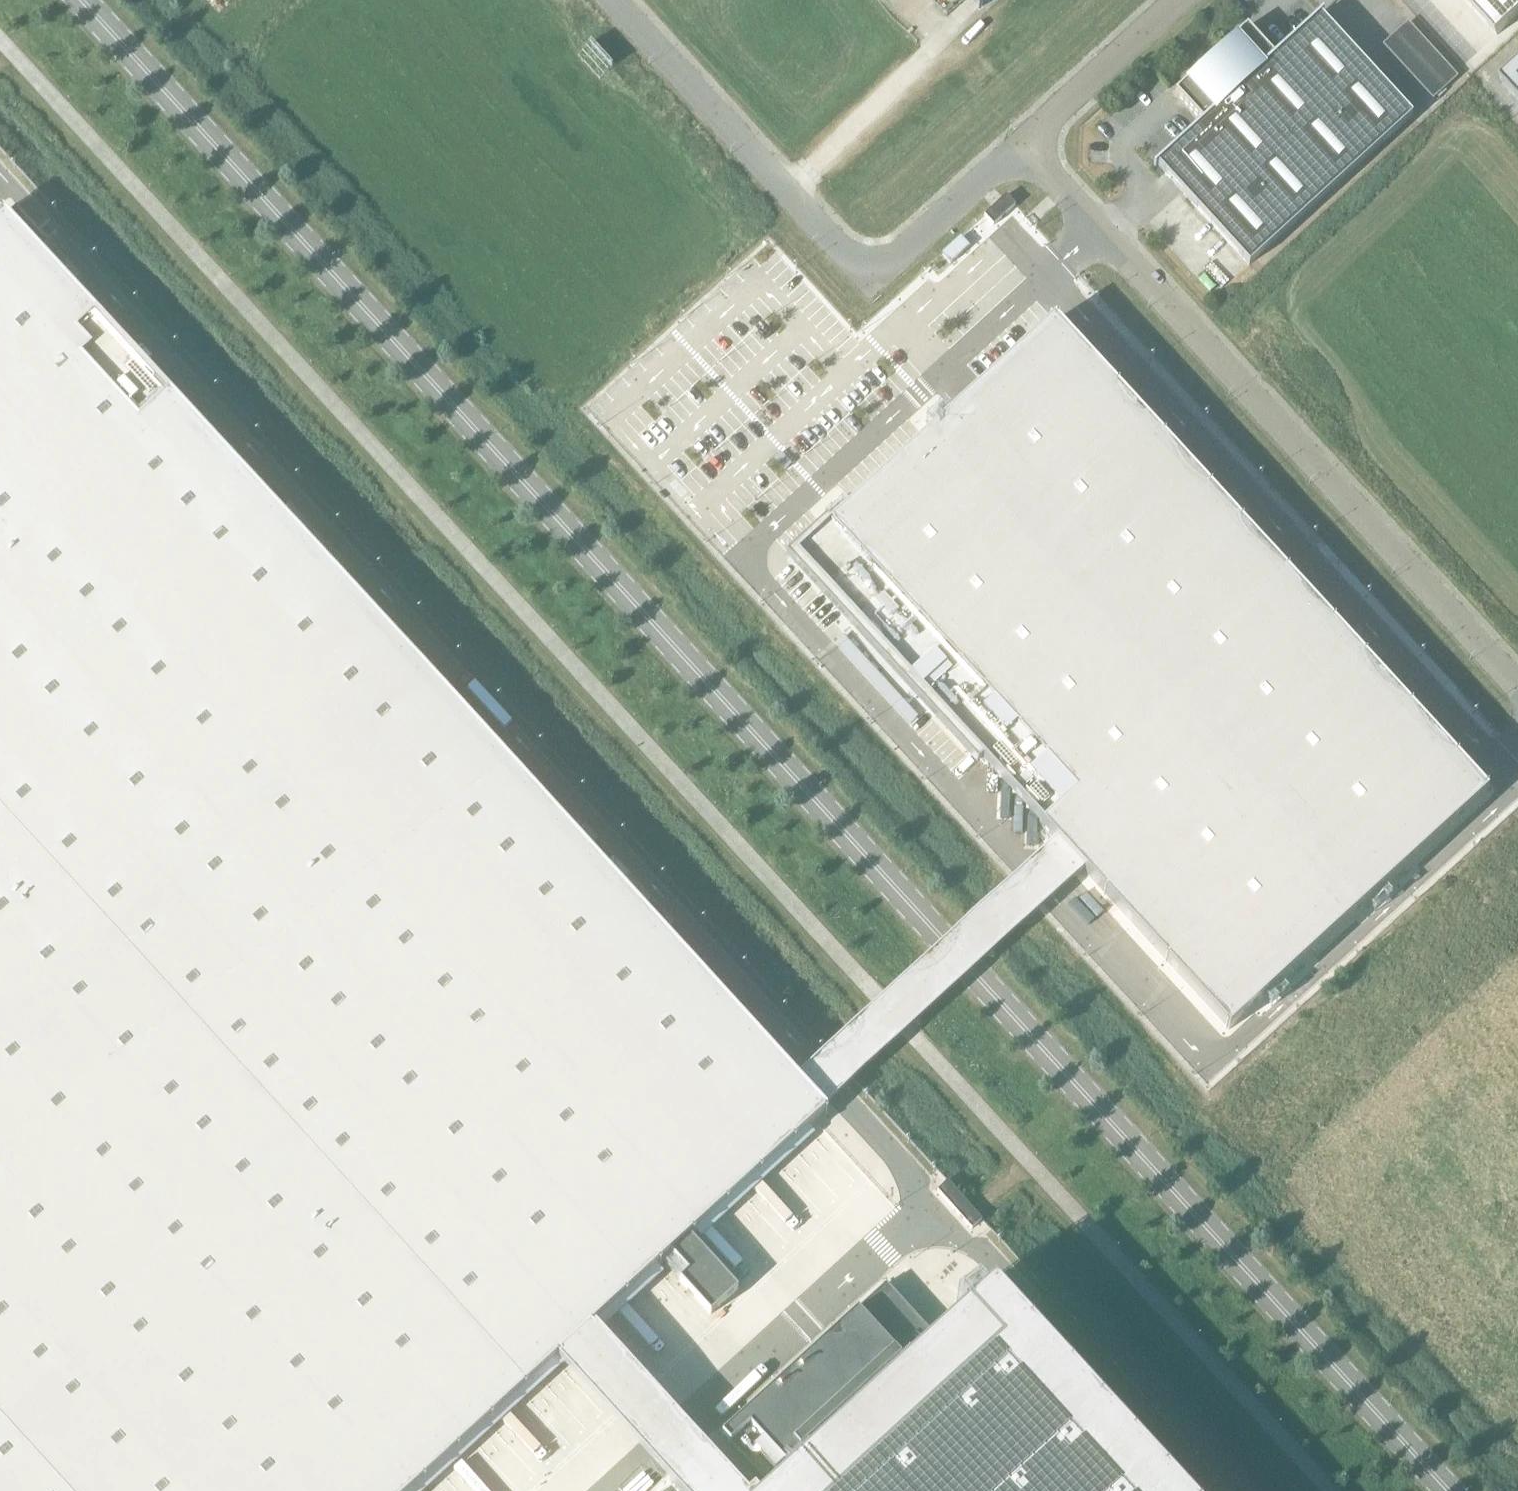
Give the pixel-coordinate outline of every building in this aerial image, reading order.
[(979,11),(991,0),(969,0),(979,11)] [(1497,37),(1517,18),(1517,0),(1463,0),(1497,37)] [(1202,124),(1153,168),(1155,170),(1157,167),(1249,267),(1412,118),(1320,18),(1323,15),(1322,14),(1274,58),(1247,29),(1216,57),(1218,59),(1207,68),(1205,66),(1175,95),(1202,124)] [(1501,82),(1517,101),(1517,66),(1501,82)] [(1006,197),(984,217),(993,227),(1015,207),(1006,197)] [(662,1264),(670,1256),(688,1275),(679,1283),(711,1317),(738,1292),(689,1239),(827,1113),(606,872),(614,864),(597,846),(589,854),(281,518),(289,511),(273,492),(265,500),(4,215),(0,219),(0,1490),(414,1490),(662,1264)] [(960,239),(942,256),(951,265),(969,248),(960,239)] [(827,522),(785,559),(977,768),(982,763),(984,766),(998,781),(1012,796),(1026,811),(1039,826),(1228,1032),(1487,795),(1455,760),(1410,712),(1364,661),(1363,660),(1347,643),(1331,626),(1287,577),(1285,575),(1241,527),(1239,525),(1224,508),(1207,490),(1164,443),(1161,439),(1117,392),(1054,323),(950,418),(934,433),(849,510),(832,526),(831,527),(827,522)] [(947,1184),(937,1193),(972,1231),(982,1222),(947,1184)] [(886,1287),(722,1437),(765,1484),(929,1334),(886,1287)] [(992,1293),(985,1299),(964,1319),(932,1349),(929,1351),(907,1371),(776,1490),(1174,1490),(992,1293)]
